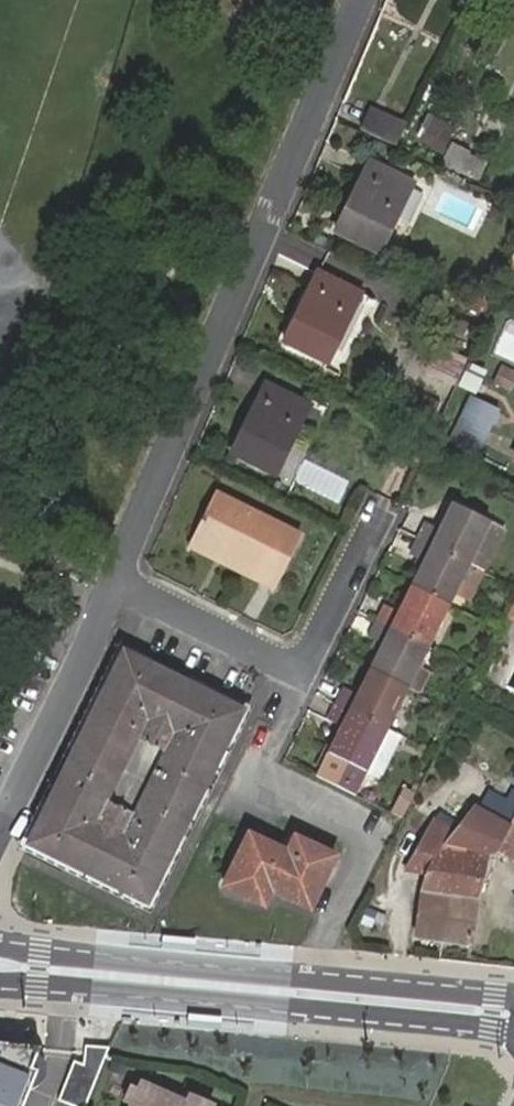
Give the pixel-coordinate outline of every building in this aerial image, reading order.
[(376,101),(366,121),(400,138),(410,118),(376,101)] [(427,115),(416,142),(442,152),(453,126),(427,115)] [(411,185),(368,165),(335,234),(379,254),(411,185)] [(358,295),(317,275),(286,342),(327,361),(358,295)] [(458,379),(466,355),(435,345),(427,370),(458,379)] [(513,386),(513,371),(500,365),(491,384),(511,392),(513,386)] [(307,406),(265,385),(233,454),(275,474),(307,406)] [(472,396),(447,444),(475,458),(499,410),(472,396)] [(225,551),(276,576),(298,532),(214,490),(193,529),(228,546),(225,551)] [(421,540),(469,565),(489,523),(451,503),(438,529),(429,525),(421,540)] [(272,584),(276,576),(225,551),(228,546),(193,529),(187,542),(272,584)] [(410,586),(448,605),(469,565),(421,540),(414,555),(423,561),(410,586)] [(380,623),(428,647),(448,605),(410,586),(397,613),(387,608),(380,623)] [(407,688),(428,647),(380,623),(373,637),(382,642),(369,668),(407,688)] [(246,712),(119,648),(20,848),(149,912),(246,712)] [(407,688),(369,668),(355,696),(346,691),(339,705),(387,729),(407,688)] [(387,729),(339,705),(332,719),(341,725),(319,769),(357,788),(365,772),(387,729)] [(387,729),(365,772),(381,780),(402,737),(387,729)] [(319,769),(316,775),(354,794),(357,788),(319,769)] [(395,804),(406,810),(413,796),(402,790),(395,804)] [(513,816),(513,807),(497,797),(485,818),(486,819),(507,830),(509,825),(513,816)] [(415,937),(443,941),(451,880),(486,819),(485,818),(471,810),(454,833),(433,820),(404,870),(425,874),(415,937)] [(443,941),(469,945),(487,854),(497,851),(513,860),(513,828),(509,825),(507,830),(486,819),(451,880),(443,941)] [(335,857),(295,838),(287,853),(247,835),(223,886),(264,905),(271,891),(309,909),(335,857)] [(106,1063),(114,1044),(90,1041),(88,1061),(106,1063)] [(35,1072),(30,1070),(35,1056),(38,1049),(0,1044),(0,1105),(22,1105),(28,1092),(35,1072)] [(39,1084),(43,1071),(40,1061),(35,1056),(30,1070),(35,1072),(28,1092),(39,1084)] [(106,1063),(88,1061),(78,1060),(62,1100),(79,1105),(90,1105),(106,1063)] [(175,1100),(136,1084),(127,1105),(188,1105),(175,1100)]
